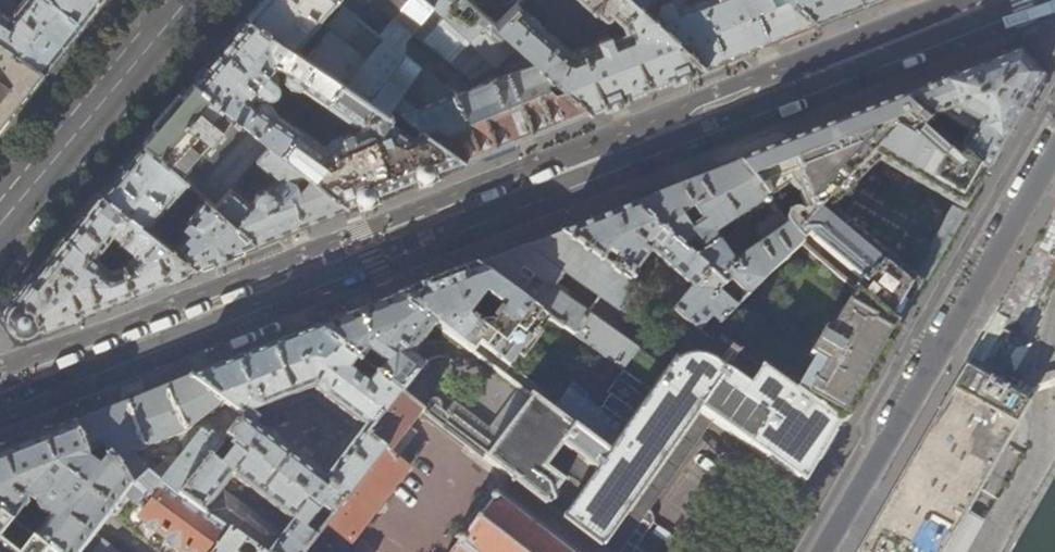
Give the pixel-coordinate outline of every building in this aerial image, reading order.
[(43,71),(60,51),(82,24),(52,0),(22,0),(18,5),(12,0),(0,0),(0,43),(43,71)] [(82,24),(101,0),(52,0),(82,24)] [(247,17),(340,80),(387,113),(391,107),(463,159),(524,135),(589,110),(565,89),(556,92),(547,84),(556,80),(496,26),(467,0),(358,0),(364,4),(368,4),(370,2),(378,8),(379,7),(391,18),(378,34),(335,0),(261,0),(247,17)] [(591,9),(594,7),(604,15),(606,16),(610,15),(614,13),(623,22),(626,30),(612,35),(610,32),(597,37),(598,41),(572,51),(519,3),(496,26),(556,80),(565,89),(589,110),(613,100),(703,65),(654,18),(644,9),(634,0),(581,0),(591,9)] [(652,0),(634,0),(644,9),(652,0)] [(654,18),(703,65),(758,43),(815,21),(791,0),(701,0),(654,18)] [(815,21),(838,12),(861,3),(860,0),(791,0),(815,21)] [(325,101),(340,80),(247,17),(226,42),(194,80),(268,140),(282,152),(299,130),(274,112),(271,106),(269,103),(264,99),(265,93),(267,94),(272,93),(275,92),(278,88),(278,85),(277,80),(276,79),(270,74),(277,66),(282,72),(283,77),(285,80),(290,83),(299,84),(325,101)] [(11,112),(16,106),(20,101),(43,71),(0,43),(0,125),(11,112)] [(971,72),(904,98),(941,132),(950,121),(944,114),(954,110),(978,125),(963,152),(985,172),(1040,78),(1019,53),(971,72)] [(246,166),(268,140),(194,80),(171,107),(143,140),(213,204),(229,186),(246,166)] [(340,80),(325,101),(355,122),(358,123),(362,122),(367,133),(354,138),(352,133),(331,140),(326,147),(299,130),(282,152),(347,205),(366,197),(463,159),(391,107),(387,113),(340,80)] [(782,146),(738,163),(766,199),(770,196),(766,187),(787,179),(789,183),(791,187),(794,189),(798,192),(805,210),(800,212),(798,210),(796,210),(794,210),(791,210),(789,212),(787,213),(785,216),(784,219),(785,223),(801,244),(820,260),(827,251),(862,281),(855,289),(863,296),(897,324),(920,285),(834,213),(828,220),(818,212),(869,153),(964,209),(985,172),(963,152),(941,132),(904,98),(855,117),(808,136),(782,146)] [(125,162),(100,192),(145,226),(172,194),(191,211),(164,242),(194,265),(222,254),(254,241),(213,204),(143,140),(125,162)] [(347,205),(282,152),(268,140),(246,166),(250,170),(258,161),(276,176),(267,187),(264,186),(261,186),(258,187),(255,189),(253,193),(253,198),(248,201),(229,186),(213,204),(254,241),(294,225),(347,205)] [(766,199),(738,163),(698,179),(634,204),(684,250),(694,243),(701,253),(694,258),(725,287),(730,282),(745,296),(801,244),(785,223),(772,206),(761,213),(765,220),(757,226),(758,228),(756,230),(763,241),(766,239),(767,241),(733,264),(714,237),(767,200),(766,199)] [(164,242),(145,226),(100,192),(87,208),(65,235),(92,256),(96,251),(113,229),(136,246),(123,262),(132,289),(159,278),(194,265),(164,242)] [(595,219),(563,232),(630,281),(652,251),(692,288),(673,313),(696,330),(705,337),(709,333),(735,307),(720,293),(725,287),(694,258),(684,250),(634,204),(626,207),(595,219)] [(533,243),(475,266),(546,317),(624,372),(653,392),(668,370),(564,298),(567,292),(556,284),(565,273),(618,309),(634,285),(630,281),(563,232),(533,243)] [(92,256),(65,235),(42,264),(5,311),(20,333),(87,306),(132,289),(123,262),(113,267),(96,251),(92,256)] [(450,276),(398,296),(436,325),(445,332),(532,398),(577,431),(609,455),(653,392),(624,372),(607,395),(609,397),(603,406),(603,410),(596,410),(595,409),(594,408),(585,401),(588,398),(572,386),(558,404),(509,367),(546,317),(475,266),(450,276)] [(413,355),(436,325),(398,296),(387,301),(344,317),(315,329),(402,395),(403,394),(425,365),(423,363),(413,355)] [(822,359),(798,395),(839,425),(863,384),(897,324),(863,296),(837,336),(825,329),(810,352),(822,359)] [(296,336),(389,408),(368,436),(384,450),(332,518),(317,538),(306,551),(344,551),(408,466),(390,452),(415,419),(422,410),(418,407),(402,395),(315,329),(309,331),(304,333),(296,336)] [(709,333),(705,337),(696,330),(668,370),(653,392),(609,455),(577,431),(532,398),(487,460),(507,476),(607,551),(641,551),(628,542),(647,515),(636,507),(701,413),(797,481),(798,480),(805,484),(825,448),(839,425),(798,395),(709,333)] [(994,359),(1013,371),(1029,342),(1011,331),(994,359)] [(389,408),(296,336),(260,351),(192,377),(242,415),(227,435),(237,443),(222,464),(212,456),(183,493),(264,551),(306,551),(317,538),(306,530),(322,509),(332,518),(384,450),(368,436),(389,408)] [(970,502),(1014,424),(1027,402),(1004,389),(985,377),(965,366),(961,375),(952,390),(936,418),(858,551),(941,551),(970,502)] [(242,415),(192,377),(141,397),(74,423),(87,451),(105,445),(133,483),(150,470),(149,469),(134,451),(180,432),(186,450),(180,458),(171,455),(153,471),(183,493),(212,456),(227,435),(242,415)] [(418,406),(403,394),(402,395),(418,407),(418,406)] [(418,406),(418,407),(422,410),(468,445),(475,436),(425,398),(418,406)] [(118,551),(109,543),(103,539),(101,541),(94,535),(103,524),(105,521),(114,510),(126,494),(137,502),(148,511),(144,516),(165,533),(188,551),(264,551),(183,493),(153,471),(150,470),(133,483),(105,445),(87,451),(74,423),(51,432),(12,448),(0,452),(0,509),(18,523),(37,501),(39,507),(45,513),(30,532),(55,551),(117,551),(118,551)] [(507,476),(506,477),(507,479),(495,495),(490,492),(488,495),(490,496),(485,502),(483,500),(480,503),(482,505),(466,526),(464,525),(461,528),(463,530),(459,536),(458,535),(456,537),(460,541),(451,551),(607,551),(507,476)] [(30,532),(18,523),(0,509),(0,551),(55,551),(30,532)]
